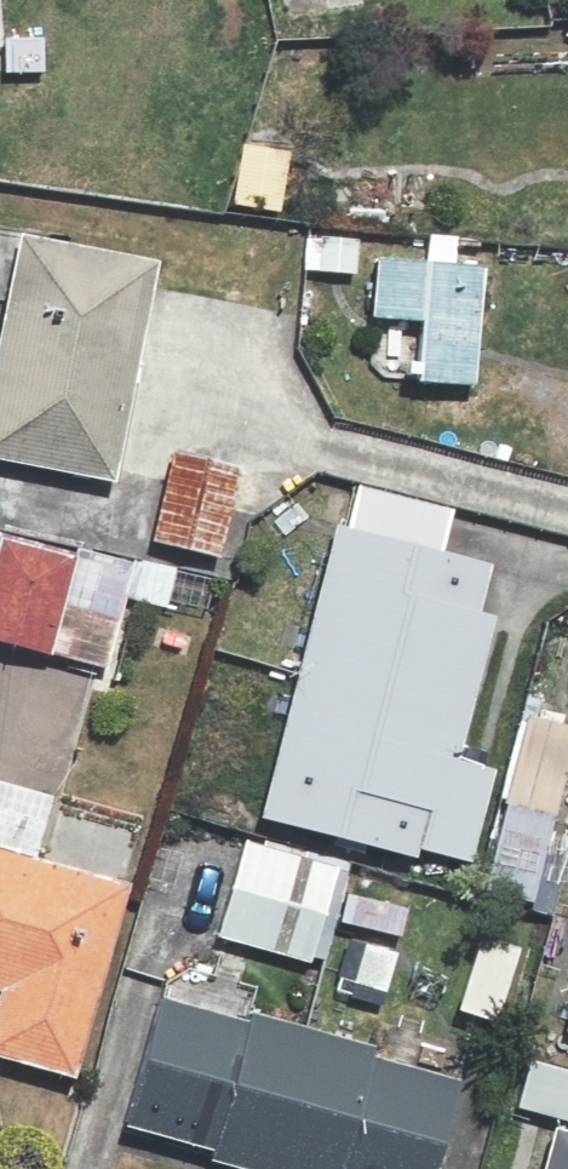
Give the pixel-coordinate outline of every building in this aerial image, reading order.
[(421,226),(418,256),(351,249),(353,229),(326,226),(324,246),(308,244),(306,267),(359,273),(355,312),(410,317),(404,376),(461,382),(476,232),(421,226)] [(142,253),(0,232),(0,450),(110,466),(142,253)] [(216,547),(228,459),(152,449),(141,538),(216,547)] [(418,541),(322,516),(250,796),(448,847),(473,750),(447,743),(485,598),(409,578),(418,541)] [(103,658),(111,613),(55,602),(65,548),(0,536),(0,639),(103,658)] [(75,1069),(119,875),(37,856),(53,785),(0,774),(0,1052),(75,1069)] [(345,863),(231,834),(206,930),(320,960),(345,863)] [(559,1023),(567,1025),(567,981),(559,1023)] [(163,1000),(130,1133),(276,1168),(433,1168),(457,1073),(163,1000)] [(546,1119),(534,1168),(567,1168),(567,1124),(546,1119)]
